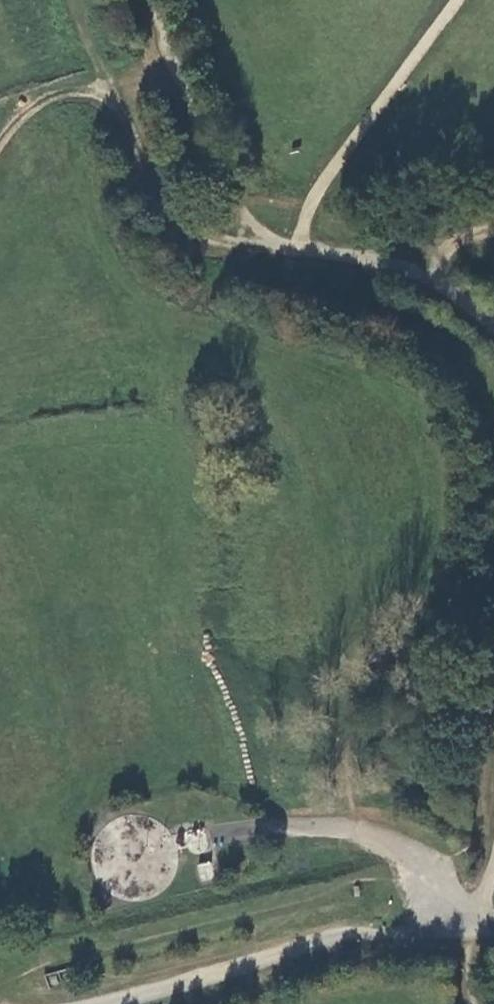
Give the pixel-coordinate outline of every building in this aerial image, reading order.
[(181,734),(178,720),(164,724),(167,738),(181,734)]
